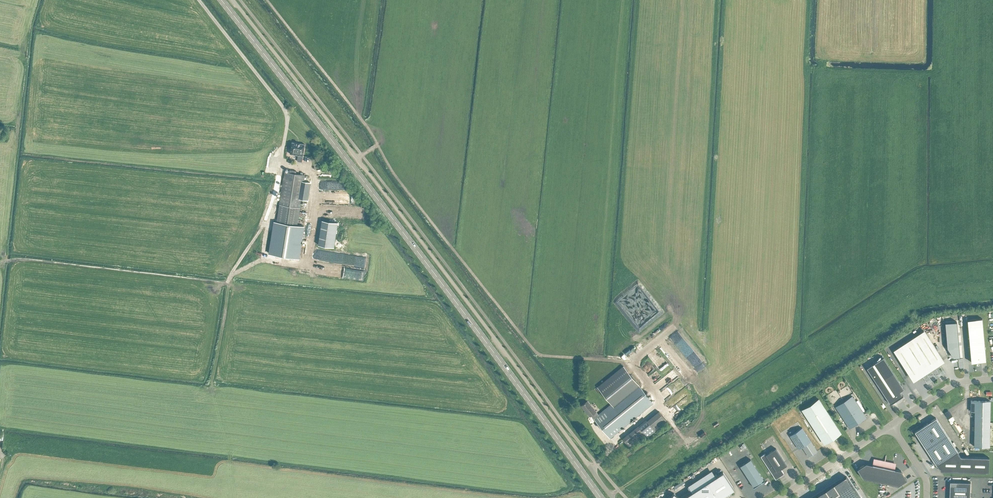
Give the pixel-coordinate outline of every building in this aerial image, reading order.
[(292,142),(290,153),(298,154),(297,160),(302,161),(303,155),(305,144),(292,142)] [(279,204),(277,221),(275,221),(270,253),(298,257),(303,225),(297,224),(300,207),(305,174),(296,173),(296,170),(290,169),(289,172),(285,171),(280,204),(279,204)] [(308,200),(311,182),(304,181),(301,198),(308,200)] [(335,202),(354,202),(354,194),(336,193),(335,202)] [(323,220),(319,244),(334,247),(338,222),(323,220)] [(986,361),(982,318),(967,319),(971,362),(986,361)] [(960,356),(957,321),(945,322),(947,347),(950,352),(953,357),(960,356)] [(938,363),(943,359),(923,330),(894,349),(913,379),(922,373),(939,372),(938,363)] [(902,394),(900,391),(904,388),(883,357),(867,367),(876,382),(889,402),(890,403),(903,395),(902,394)] [(587,400),(581,405),(590,416),(591,415),(594,418),(610,438),(653,402),(623,366),(598,387),(611,403),(598,414),(596,411),(587,400)] [(860,421),(866,417),(853,397),(836,408),(849,427),(859,420),(860,421)] [(824,443),(832,438),(840,432),(818,399),(802,409),(824,443)] [(974,446),(989,446),(990,400),(970,400),(970,410),(974,410),(974,446)] [(655,430),(667,420),(659,410),(646,420),(655,430)] [(957,451),(958,451),(936,417),(915,431),(917,435),(919,435),(920,439),(940,471),(988,471),(989,456),(960,456),(957,451)] [(629,446),(645,433),(638,425),(622,438),(629,446)] [(817,450),(801,427),(790,435),(798,448),(802,446),(808,456),(817,450)] [(787,465),(775,448),(766,454),(765,453),(760,456),(775,478),(784,473),(781,468),(787,465)] [(880,481),(885,460),(875,458),(874,464),(866,462),(857,468),(863,477),(880,481)] [(750,459),(740,465),(754,486),(764,480),(750,459)] [(885,460),(880,481),(898,485),(907,479),(901,470),(893,468),(894,462),(885,460)] [(734,488),(723,471),(682,497),(719,497),(734,488)] [(811,497),(861,497),(846,476),(811,497)] [(971,482),(951,481),(950,497),(970,497),(971,482)]
